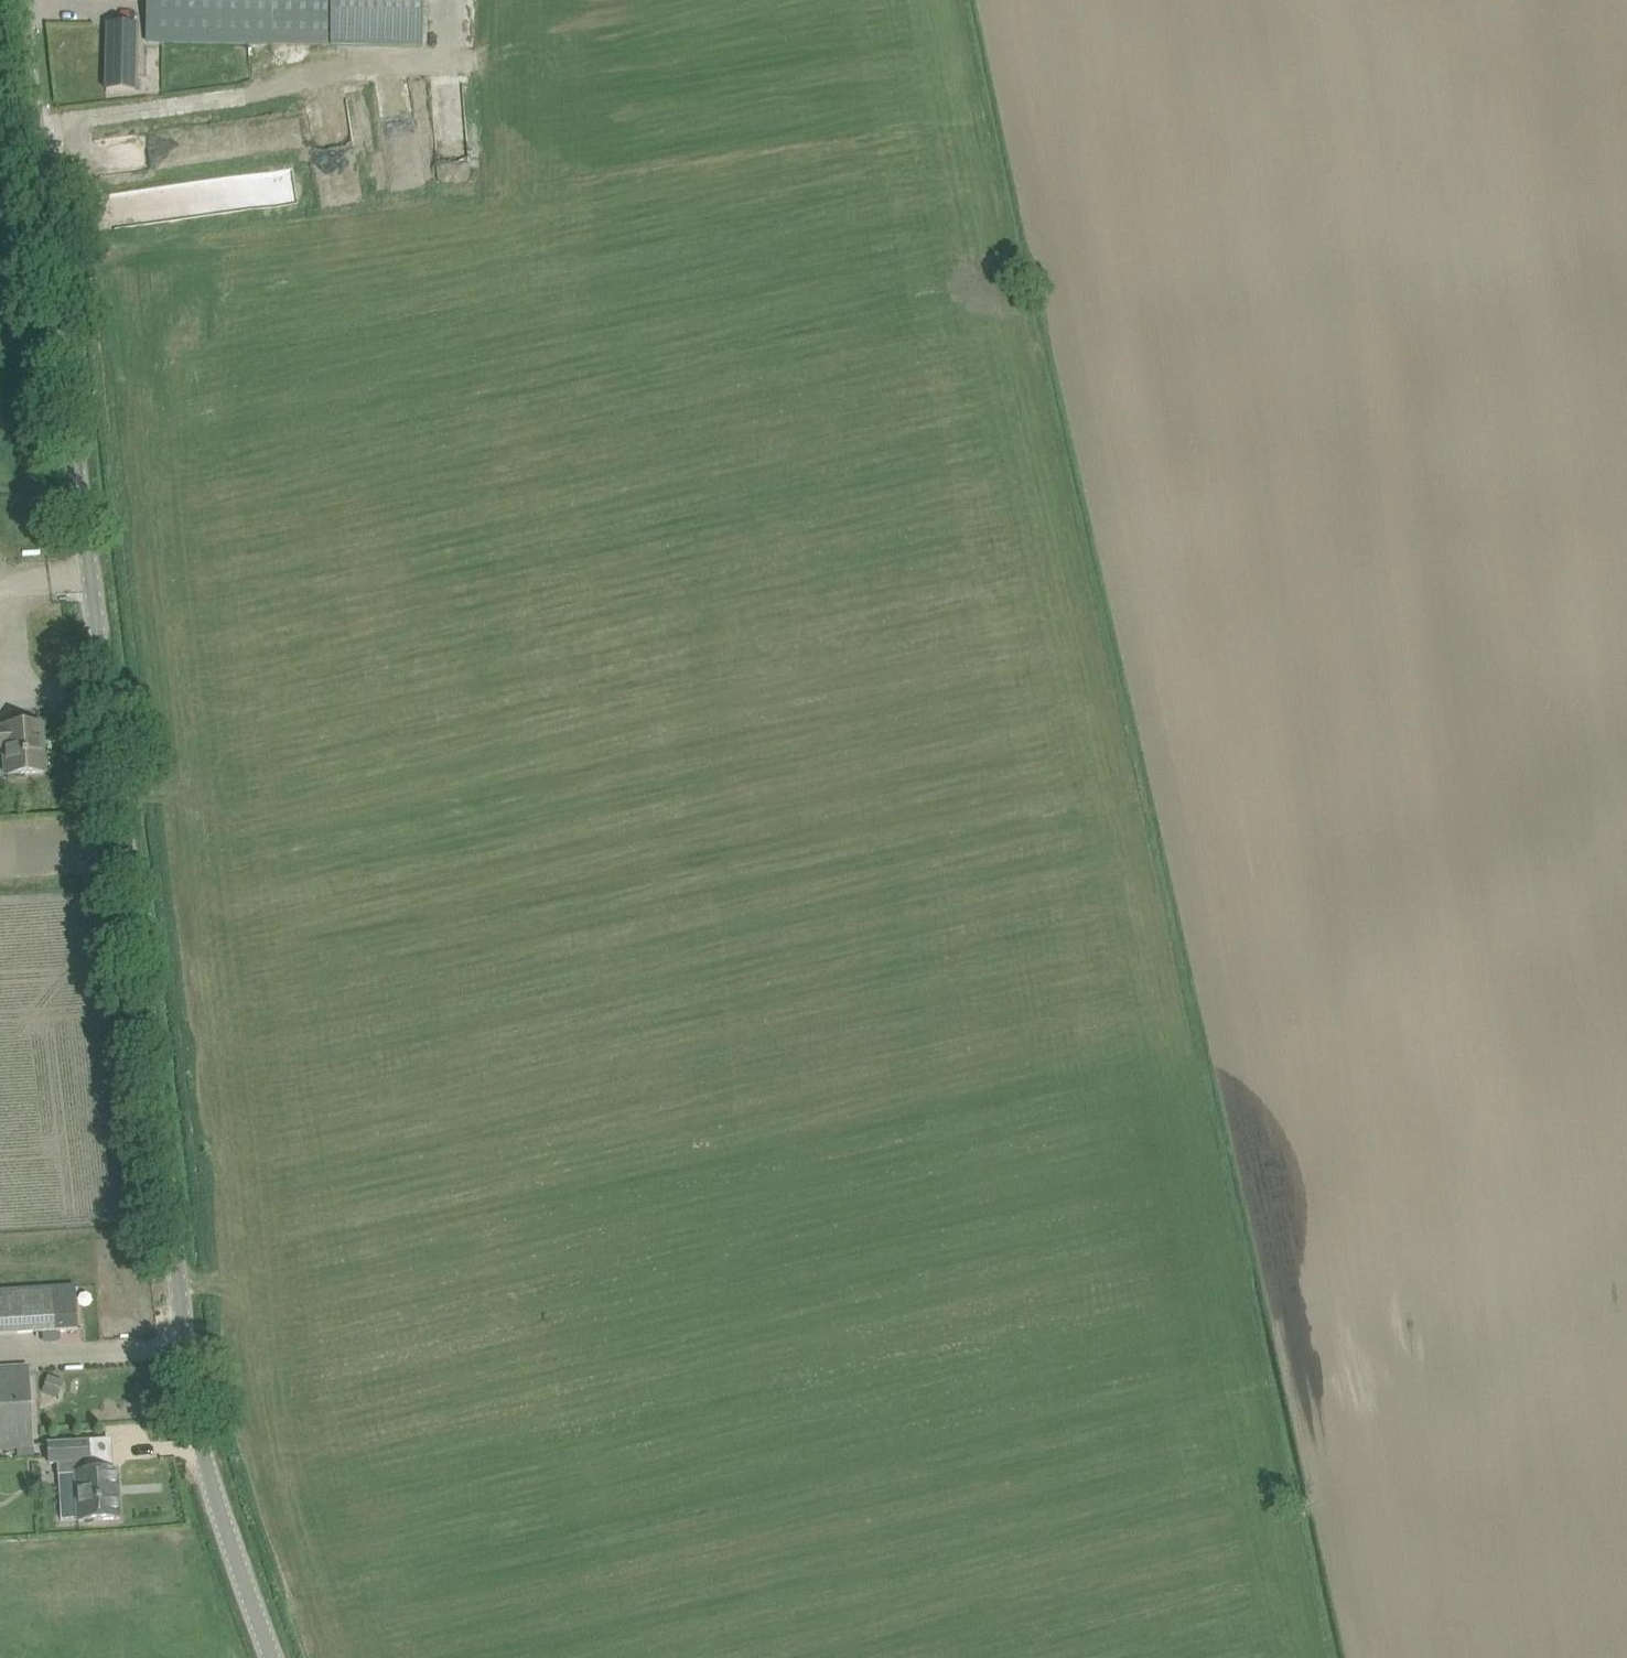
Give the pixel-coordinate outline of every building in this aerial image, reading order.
[(145,41),(330,45),(420,48),(422,0),(146,0),(145,41)] [(106,23),(105,88),(134,89),(136,24),(106,23)] [(0,730),(0,746),(2,745),(5,775),(44,772),(42,750),(40,750),(38,725),(3,727),(3,730),(0,730)] [(51,1287),(0,1290),(0,1335),(54,1331),(51,1287)] [(0,1370),(0,1447),(33,1445),(28,1368),(0,1370)] [(60,1381),(50,1378),(47,1377),(43,1388),(46,1389),(56,1393),(59,1394),(63,1382),(60,1381)] [(48,1444),(49,1466),(57,1466),(57,1474),(73,1473),(76,1522),(119,1519),(118,1496),(115,1497),(113,1471),(86,1472),(86,1461),(89,1461),(88,1442),(48,1444)]
